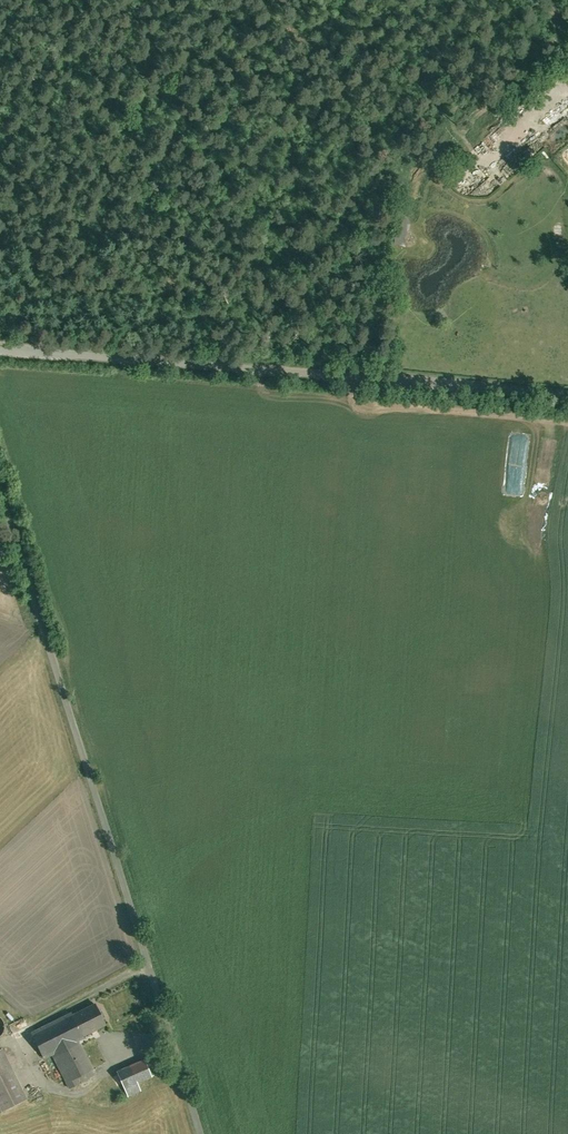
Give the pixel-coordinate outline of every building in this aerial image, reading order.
[(70,1017),(29,1036),(41,1062),(49,1058),(66,1095),(80,1088),(77,1083),(91,1076),(77,1046),(84,1043),(83,1041),(107,1030),(95,1006),(71,1018),(70,1017)] [(2,1048),(0,1049),(0,1112),(1,1114),(28,1100),(2,1048)] [(144,1061),(117,1073),(129,1099),(141,1094),(137,1085),(151,1079),(144,1061)]
